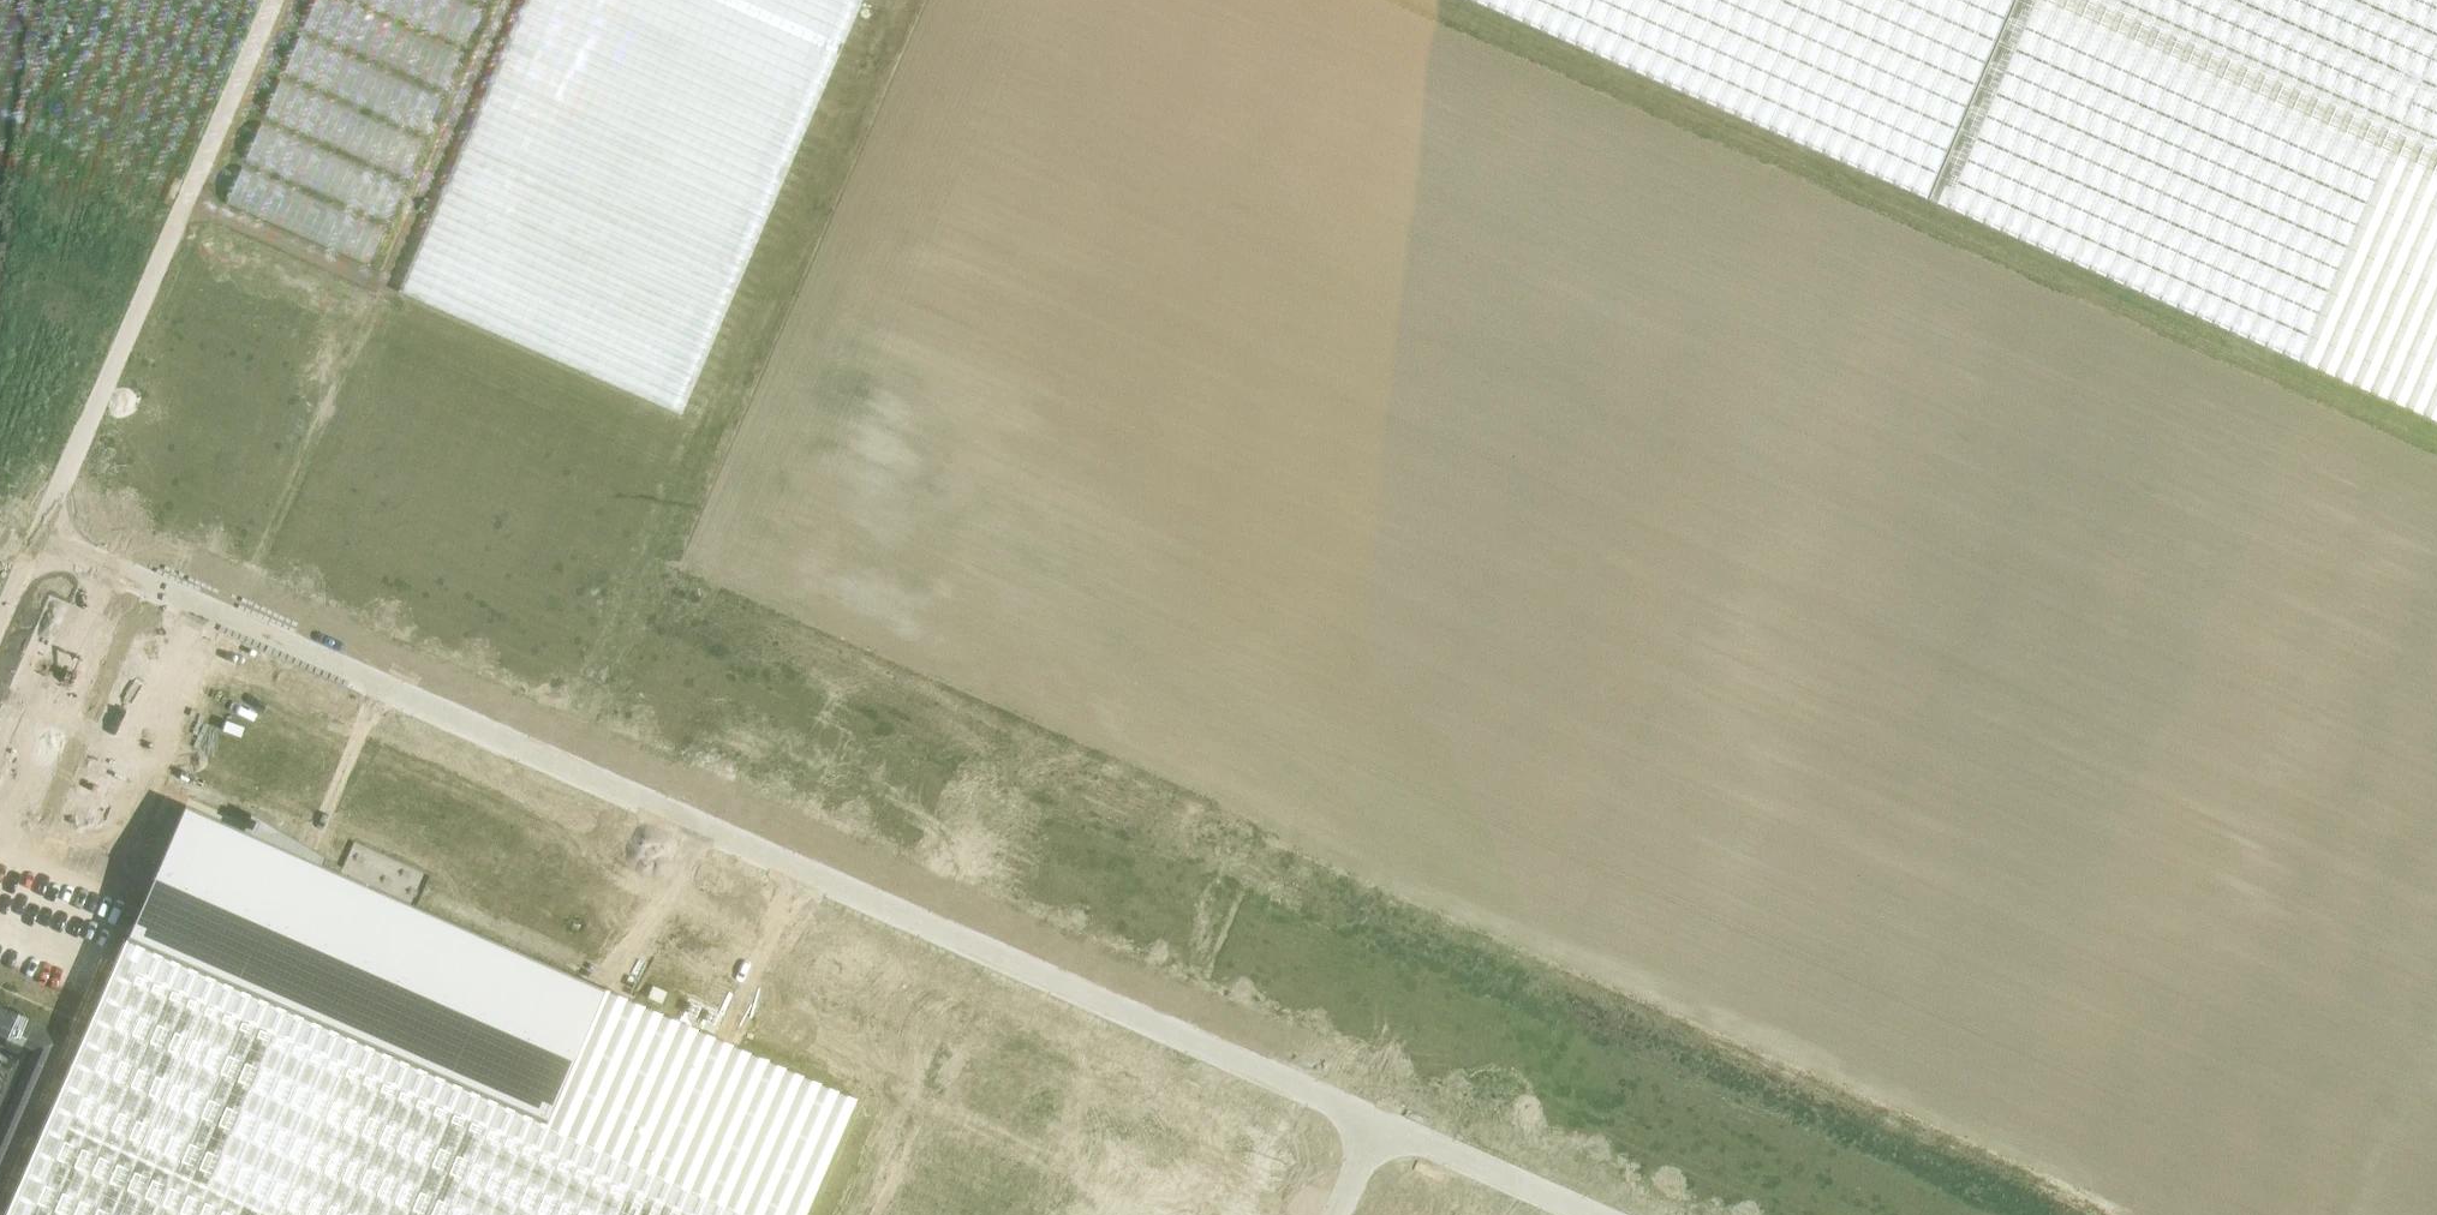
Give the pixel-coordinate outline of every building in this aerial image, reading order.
[(2436,418),(2436,0),(1479,0),(2436,418)]
